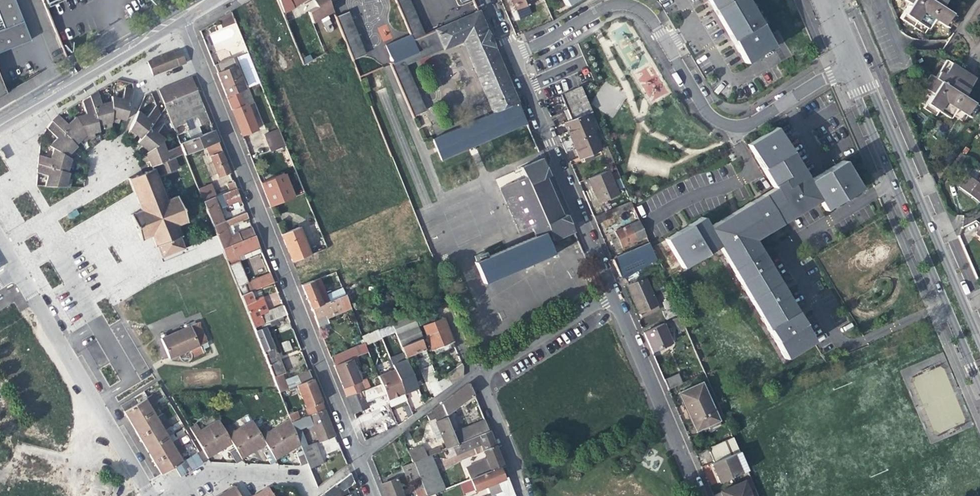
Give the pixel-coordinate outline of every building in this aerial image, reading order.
[(31,40),(15,0),(0,0),(0,15),(5,28),(0,30),(0,52),(31,40)] [(293,7),(289,0),(277,0),(283,13),(293,7)] [(316,6),(307,11),(312,24),(318,20),(326,16),(333,12),(329,0),(313,0),(316,6)] [(410,35),(412,39),(424,34),(409,0),(395,0),(410,35)] [(516,11),(534,3),(533,0),(512,0),(516,11)] [(720,15),(737,44),(748,62),(762,54),(763,57),(769,53),(768,51),(776,46),(748,0),(711,0),(720,15)] [(910,4),(901,18),(924,33),(933,19),(948,28),(956,16),(941,6),(945,0),(904,0),(910,4)] [(424,34),(412,39),(417,52),(418,53),(440,44),(443,49),(443,50),(463,41),(493,113),(432,139),(441,160),(526,123),(479,11),(424,34)] [(335,16),(353,59),(365,55),(347,12),(335,16)] [(332,27),(326,16),(318,20),(324,31),(325,32),(327,33),(329,33),(331,32),(332,29),(332,27)] [(377,28),(384,41),(392,37),(385,24),(377,28)] [(386,46),(393,62),(417,52),(412,39),(410,35),(386,46)] [(405,66),(443,49),(440,44),(418,53),(417,52),(393,62),(390,63),(412,116),(424,111),(405,66)] [(151,60),(147,62),(148,64),(152,75),(177,65),(178,66),(186,63),(181,51),(179,50),(173,53),(172,51),(151,60)] [(242,87),(230,57),(213,64),(220,81),(232,110),(238,108),(231,92),(242,87)] [(936,78),(931,75),(924,87),(933,93),(925,107),(936,115),(939,110),(950,117),(957,108),(971,117),(979,105),(964,96),(975,79),(963,71),(947,60),(936,78)] [(160,95),(164,103),(197,90),(192,77),(158,90),(160,95)] [(131,88),(125,86),(122,98),(112,96),(112,101),(112,120),(119,122),(120,118),(123,119),(126,119),(133,89),(130,88),(131,88)] [(582,86),(563,94),(561,95),(567,109),(564,110),(569,121),(566,123),(578,153),(580,157),(585,155),(588,160),(597,156),(595,151),(600,148),(586,114),(592,111),(582,86)] [(102,104),(98,90),(90,95),(98,124),(101,123),(104,123),(105,127),(112,125),(112,120),(112,101),(102,104)] [(176,134),(209,121),(202,104),(197,90),(164,103),(166,109),(176,134)] [(98,130),(100,130),(98,124),(90,95),(83,100),(86,114),(76,116),(88,137),(95,136),(94,131),(98,130)] [(141,138),(160,115),(157,106),(146,118),(138,110),(127,133),(133,138),(136,134),(138,135),(141,138)] [(248,131),(238,108),(232,110),(235,119),(241,134),(248,131)] [(68,124),(58,114),(53,119),(52,120),(75,144),(78,141),(80,139),(83,143),(88,137),(76,116),(68,124)] [(156,132),(164,124),(160,115),(141,138),(137,142),(140,144),(142,146),(139,149),(144,154),(161,142),(165,139),(156,132)] [(75,144),(52,120),(50,122),(46,128),(57,138),(49,146),(54,148),(71,158),(76,153),(73,150),(75,148),(77,145),(75,144)] [(278,127),(265,133),(273,151),(285,146),(278,127)] [(669,237),(685,265),(721,245),(787,357),(815,341),(807,327),(788,295),(772,266),(763,252),(756,238),(782,223),(823,200),(828,209),(862,190),(845,161),(829,170),(811,181),(801,163),(788,142),(779,127),(751,143),(777,189),(755,201),(727,217),(711,227),(705,217),(686,228),(669,237)] [(179,143),(180,144),(184,153),(206,144),(217,140),(212,130),(202,134),(202,136),(194,139),(194,137),(179,143)] [(218,176),(230,172),(224,158),(221,152),(217,140),(206,144),(218,176)] [(177,155),(184,153),(180,144),(165,150),(161,142),(144,154),(142,156),(144,162),(148,160),(151,166),(156,164),(177,155)] [(616,166),(608,146),(601,149),(610,169),(616,166)] [(73,168),(75,161),(71,158),(54,148),(50,158),(39,155),(38,164),(66,172),(67,169),(68,167),(73,168)] [(965,156),(961,152),(956,158),(961,162),(965,156)] [(181,166),(177,155),(156,164),(160,174),(181,166)] [(545,178),(549,176),(542,158),(519,168),(524,178),(498,189),(521,242),(545,233),(549,242),(573,232),(566,214),(561,216),(545,178)] [(68,177),(69,173),(66,172),(38,164),(37,173),(48,177),(45,186),(69,187),(70,181),(67,179),(68,177)] [(184,248),(179,236),(181,236),(176,225),(187,220),(177,195),(167,199),(153,167),(152,167),(152,169),(146,171),(146,170),(144,170),(145,172),(141,173),(137,175),(137,173),(135,174),(136,175),(129,178),(129,177),(127,177),(141,210),(130,214),(140,239),(151,235),(155,246),(156,245),(161,257),(184,248)] [(593,189),(599,203),(618,194),(608,170),(588,178),(593,189)] [(287,172),(262,181),(265,190),(271,206),(296,196),(287,172)] [(977,183),(968,176),(960,186),(978,200),(979,197),(979,179),(977,183)] [(198,187),(203,199),(213,195),(216,194),(212,182),(198,187)] [(223,221),(224,221),(218,208),(237,201),(238,203),(241,202),(239,197),(235,187),(230,189),(216,194),(213,195),(203,199),(213,225),(223,221)] [(413,214),(407,200),(406,200),(398,204),(404,218),(413,214)] [(627,209),(631,217),(633,223),(639,220),(633,204),(631,201),(594,217),(597,223),(627,209)] [(228,219),(230,223),(247,217),(245,212),(228,219)] [(613,225),(616,231),(633,223),(631,217),(613,225)] [(228,219),(224,221),(223,221),(229,236),(234,234),(228,219)] [(615,232),(617,237),(622,247),(646,235),(639,220),(633,223),(616,231),(615,232)] [(229,236),(223,221),(213,225),(222,248),(255,235),(251,227),(248,228),(234,234),(229,236)] [(299,226),(281,233),(285,243),(292,261),(310,253),(299,226)] [(554,253),(549,242),(545,233),(521,242),(475,262),(484,283),(554,253)] [(237,254),(259,246),(255,235),(222,248),(221,248),(223,253),(236,284),(247,280),(242,269),(239,260),(237,254)] [(616,250),(622,247),(617,237),(611,240),(613,244),(616,250)] [(649,242),(612,259),(619,276),(625,276),(656,259),(649,242)] [(261,252),(259,246),(237,254),(239,260),(261,252)] [(406,275),(416,272),(413,263),(403,266),(406,275)] [(247,280),(236,284),(240,295),(250,291),(267,284),(273,282),(269,271),(247,280)] [(319,278),(302,285),(306,295),(311,307),(322,303),(316,286),(319,285),(322,284),(319,278)] [(636,304),(640,316),(655,310),(641,279),(628,285),(636,304)] [(322,292),(319,285),(316,286),(322,303),(344,294),(342,289),(342,287),(322,295),(322,293),(322,292)] [(253,300),(250,291),(240,295),(244,304),(253,327),(276,318),(286,314),(284,308),(268,314),(263,304),(261,296),(253,300)] [(268,296),(272,306),(282,303),(278,292),(268,296)] [(350,307),(344,294),(322,303),(311,307),(320,330),(324,328),(322,324),(325,323),(328,322),(327,317),(350,307)] [(673,299),(663,303),(666,311),(663,312),(666,320),(680,314),(673,299)] [(392,323),(401,346),(421,338),(422,338),(413,314),(392,323)] [(643,333),(650,351),(655,349),(672,342),(665,327),(673,323),(675,326),(684,323),(681,316),(643,333)] [(265,357),(274,354),(272,347),(273,346),(270,339),(265,328),(278,323),(276,318),(253,327),(265,357)] [(429,335),(447,328),(446,323),(427,331),(429,335)] [(178,354),(180,359),(181,361),(183,362),(186,362),(189,361),(190,359),(191,357),(191,355),(189,350),(198,346),(190,327),(161,339),(164,347),(169,358),(178,354)] [(427,336),(429,339),(433,349),(435,348),(453,341),(447,328),(429,335),(427,336)] [(405,357),(421,350),(425,348),(421,338),(401,346),(405,357)] [(289,340),(281,342),(284,352),(292,350),(289,340)] [(455,347),(453,341),(435,348),(437,353),(455,347)] [(364,343),(358,346),(361,354),(365,352),(367,351),(364,343)] [(351,358),(361,354),(358,346),(348,350),(351,358)] [(434,396),(442,391),(439,381),(425,348),(421,350),(425,361),(421,362),(434,396)] [(348,350),(331,357),(334,365),(351,358),(348,350)] [(276,360),(274,354),(265,357),(267,363),(276,360)] [(364,389),(351,358),(334,365),(339,376),(347,396),(364,389)] [(461,363),(439,381),(442,391),(462,376),(462,365),(461,363)] [(394,368),(377,375),(380,383),(386,399),(404,392),(394,368)] [(296,385),(297,385),(312,379),(308,369),(297,374),(299,378),(294,380),(296,385)] [(279,373),(273,376),(278,391),(279,392),(288,388),(281,370),(278,371),(279,373)] [(678,373),(664,379),(668,388),(682,382),(678,373)] [(297,385),(309,415),(324,409),(318,393),(312,379),(297,385)] [(689,411),(696,428),(717,419),(701,382),(680,391),(689,411)] [(380,383),(364,389),(347,396),(351,406),(356,417),(370,412),(366,400),(374,397),(376,399),(381,397),(384,406),(389,404),(386,399),(380,383)] [(467,385),(441,405),(445,415),(473,392),(471,387),(467,385)] [(389,404),(389,406),(406,399),(404,392),(386,399),(389,404)] [(155,403),(151,397),(137,405),(124,413),(127,419),(131,425),(152,413),(149,407),(155,403)] [(137,405),(133,398),(120,406),(124,413),(137,405)] [(431,412),(439,430),(441,436),(446,448),(453,446),(457,444),(449,424),(445,415),(441,405),(431,412)] [(332,427),(324,409),(309,415),(299,418),(297,419),(299,423),(304,421),(305,427),(312,424),(319,440),(334,434),(332,427)] [(296,410),(288,414),(290,420),(291,421),(296,420),(297,419),(299,418),(296,410)] [(152,413),(131,425),(135,431),(138,437),(166,421),(162,415),(156,419),(152,413)] [(232,443),(224,429),(218,420),(200,431),(196,424),(190,428),(207,458),(232,443)] [(291,421),(290,420),(268,433),(264,427),(258,430),(266,445),(269,449),(275,461),(300,446),(299,443),(294,429),(291,421)] [(299,428),(296,420),(291,421),(294,429),(298,428),(299,428)] [(170,427),(166,421),(138,437),(142,443),(145,449),(167,437),(163,431),(170,427)] [(258,430),(252,421),(234,432),(230,425),(224,429),(232,443),(235,448),(241,459),(266,445),(258,430)] [(456,421),(449,424),(457,444),(464,441),(456,421)] [(473,427),(477,436),(478,436),(488,431),(485,422),(473,427)] [(303,441),(298,428),(294,429),(299,443),(303,441)] [(488,431),(478,436),(477,436),(464,441),(457,444),(453,446),(455,453),(480,443),(487,460),(465,469),(469,480),(484,474),(503,467),(494,445),(488,431)] [(171,444),(167,437),(145,449),(149,456),(153,462),(181,447),(177,440),(171,444)] [(323,440),(326,452),(339,449),(336,437),(323,440)] [(708,449),(713,461),(738,451),(733,438),(708,449)] [(310,444),(301,448),(303,452),(308,464),(309,467),(309,468),(324,462),(319,452),(316,453),(313,443),(310,444)] [(420,455),(422,459),(430,455),(444,449),(442,445),(420,455)] [(185,453),(181,447),(153,462),(158,470),(160,475),(173,468),(179,465),(182,463),(178,457),(185,453)] [(241,459),(235,448),(229,452),(236,464),(242,460),(241,459)] [(275,461),(269,449),(262,453),(270,465),(276,461),(275,461)] [(747,471),(738,451),(713,461),(711,462),(715,472),(720,482),(747,471)] [(301,466),(308,464),(303,452),(296,454),(301,466)] [(203,465),(197,455),(191,458),(197,468),(203,465)] [(430,455),(422,459),(412,463),(425,495),(429,495),(436,493),(444,490),(430,455)] [(191,458),(185,461),(191,472),(197,468),(191,458)] [(191,472),(185,461),(182,463),(179,465),(185,475),(191,472)] [(412,463),(401,467),(405,476),(408,475),(417,495),(425,495),(412,463)] [(185,475),(179,465),(173,468),(179,478),(185,475)] [(472,487),(474,491),(487,486),(490,495),(493,495),(495,495),(496,495),(514,495),(508,480),(503,467),(484,474),(469,480),(472,487)] [(343,490),(356,482),(352,476),(339,484),(343,490)] [(381,484),(386,495),(404,495),(397,478),(381,484)] [(460,495),(466,495),(470,495),(464,482),(455,485),(460,495)] [(744,482),(722,491),(724,495),(750,495),(744,482)] [(233,486),(221,493),(217,495),(239,495),(233,486)] [(267,487),(254,495),(252,495),(272,495),(267,487)]
